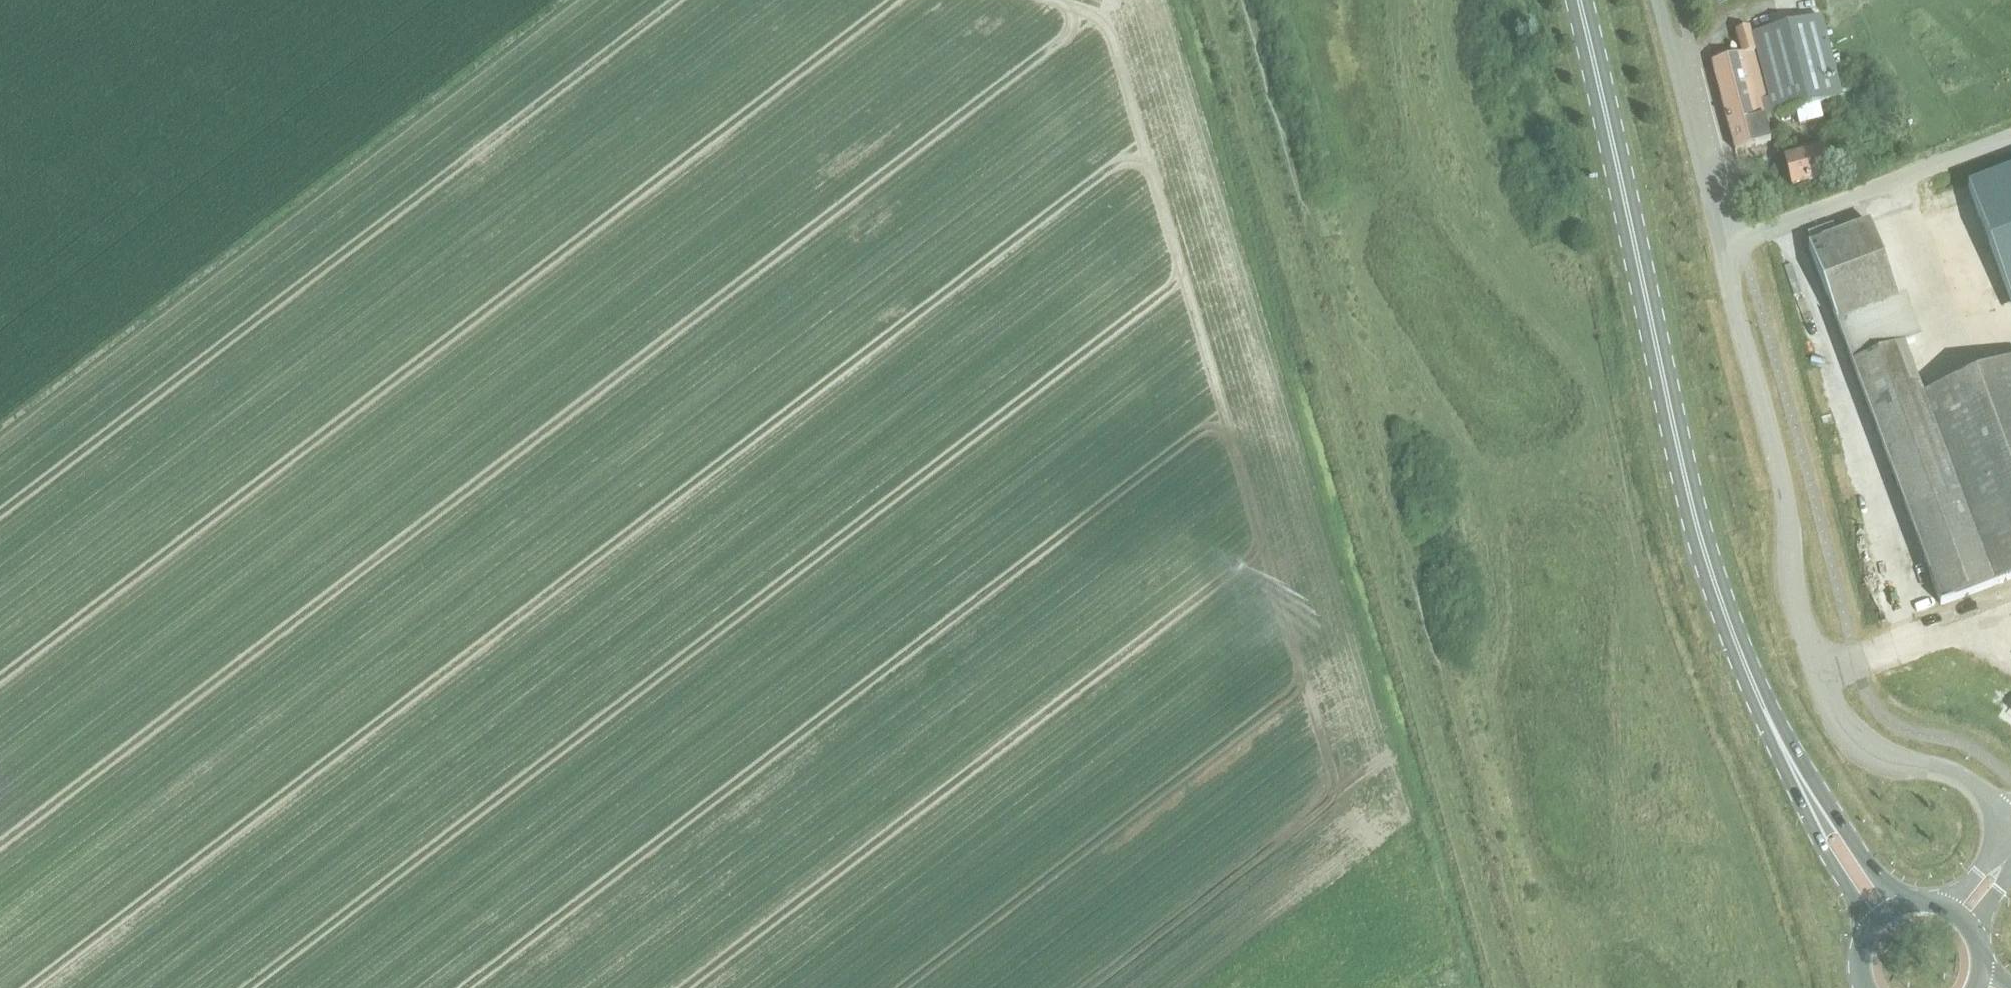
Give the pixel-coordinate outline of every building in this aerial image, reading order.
[(1828,8),(1826,0),(1815,0),(1805,3),(1807,13),(1828,8)] [(1733,148),(1753,143),(1769,138),(1764,118),(1842,98),(1821,18),(1751,37),(1749,28),(1735,32),(1742,56),(1712,64),(1733,148)] [(1856,119),(1847,122),(1852,137),(1861,134),(1856,119)] [(1824,178),(1821,163),(1839,158),(1836,144),(1822,148),(1821,143),(1797,149),(1800,158),(1785,162),(1792,187),(1824,178)] [(2010,303),(2010,172),(1967,188),(2010,303)] [(1812,247),(1837,237),(1833,225),(1808,235),(1812,247)] [(1812,247),(1809,248),(1871,415),(1922,396),(1904,347),(1915,342),(1870,225),(1837,237),(1812,247)] [(1871,415),(1927,566),(1926,567),(1940,605),(2010,579),(2010,363),(1922,396),(1871,415)]
